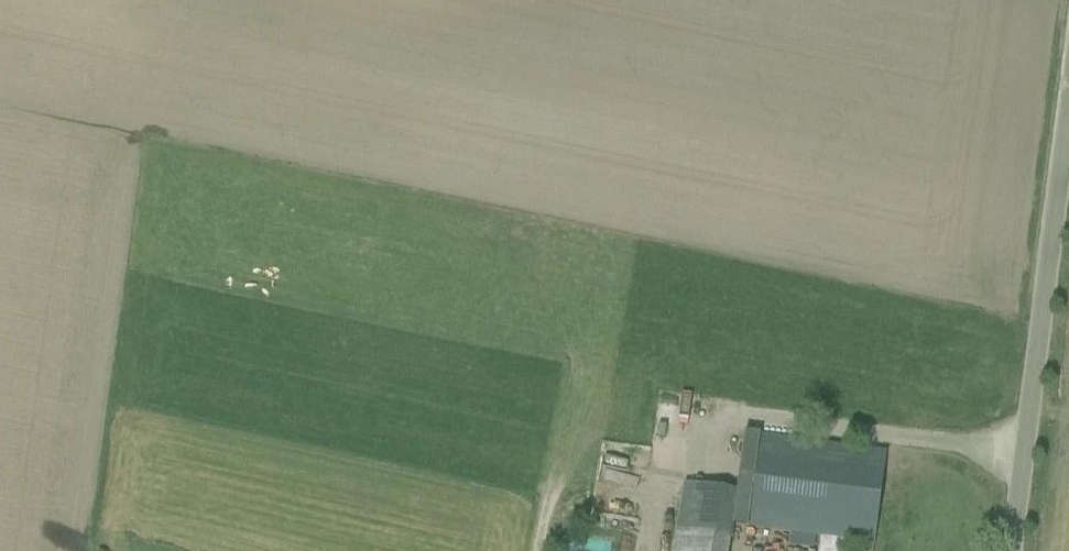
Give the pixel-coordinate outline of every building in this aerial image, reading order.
[(860,543),(859,550),(873,550),(874,544),(886,453),(744,435),(732,526),(820,538),(818,550),(848,550),(849,541),(860,543)] [(682,485),(675,532),(728,540),(735,493),(682,485)] [(672,550),(726,550),(728,540),(675,532),(672,550)]
